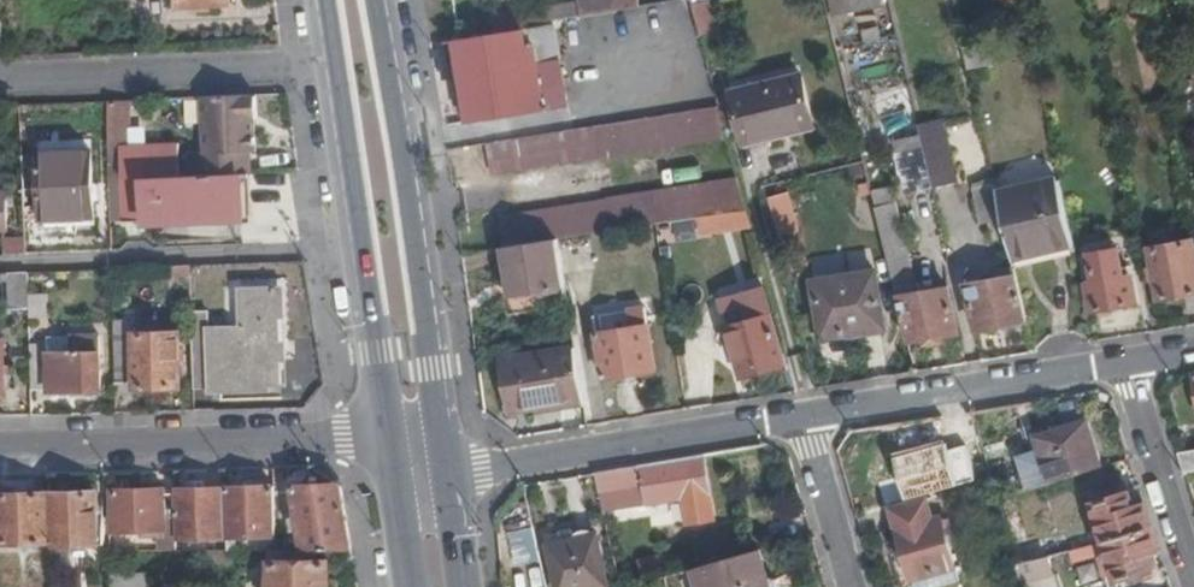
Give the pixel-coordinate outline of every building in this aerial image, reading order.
[(640,0),(594,0),(589,1),(578,2),(581,17),(641,7),(640,0)] [(698,33),(720,28),(712,0),(689,0),(698,33)] [(581,17),(578,2),(549,6),(552,21),(554,21),(581,17)] [(552,21),(520,27),(516,27),(522,68),(562,61),(554,21),(552,21)] [(522,68),(516,27),(460,37),(453,38),(460,76),(465,111),(527,103),(522,68)] [(453,38),(439,40),(444,78),(460,76),(453,38)] [(732,93),(744,139),(813,122),(801,75),(732,93)] [(882,87),(892,135),(910,132),(898,83),(882,87)] [(251,94),(203,96),(208,151),(200,152),(201,175),(239,173),(254,172),(252,154),(258,153),(256,120),(260,119),(258,100),(252,100),(251,94)] [(126,99),(107,100),(109,150),(121,149),(123,179),(182,175),(180,146),(129,148),(126,99)] [(726,136),(718,105),(489,143),(493,172),(726,136)] [(932,187),(959,185),(953,122),(926,124),(932,187)] [(897,137),(908,193),(933,189),(923,133),(897,137)] [(37,154),(92,153),(92,145),(74,145),(74,136),(36,137),(37,154)] [(92,187),(92,153),(37,154),(39,220),(93,219),(94,207),(98,207),(98,187),(92,187)] [(182,175),(123,179),(125,221),(141,221),(143,224),(243,220),(239,173),(201,175),(182,175)] [(501,217),(505,246),(555,238),(656,222),(712,214),(746,209),(738,179),(501,217)] [(998,197),(995,183),(962,191),(964,204),(951,207),(957,239),(979,235),(976,226),(990,223),(994,242),(1008,239),(998,197)] [(998,197),(1008,239),(1013,258),(1073,245),(1064,199),(1060,184),(998,197)] [(891,189),(872,193),(876,207),(895,204),(891,189)] [(876,207),(909,340),(958,333),(948,290),(906,297),(904,291),(892,245),(904,243),(895,204),(876,207)] [(750,222),(746,209),(712,214),(715,226),(750,222)] [(505,246),(502,247),(511,294),(565,285),(555,238),(505,246)] [(1193,241),(1150,249),(1159,301),(1193,294),(1193,247),(1193,241)] [(892,245),(904,291),(916,288),(904,243),(892,245)] [(1015,266),(1075,253),(1073,245),(1013,258),(1015,266)] [(1087,284),(1091,311),(1135,303),(1131,277),(1122,278),(1118,251),(1090,256),(1094,283),(1087,284)] [(191,277),(190,265),(172,266),(173,277),(191,277)] [(977,330),(1027,321),(1016,270),(1009,271),(1010,279),(967,287),(977,330)] [(28,309),(28,272),(8,273),(10,309),(28,309)] [(815,282),(824,338),(885,329),(875,274),(815,282)] [(193,329),(194,387),(281,383),(278,289),(242,290),(242,326),(208,328),(193,329)] [(208,311),(192,311),(193,329),(208,328),(208,311)] [(729,326),(741,376),(784,364),(772,315),(729,326)] [(114,323),(116,386),(134,385),(133,334),(133,322),(114,323)] [(655,370),(648,325),(597,334),(604,377),(655,370)] [(133,334),(134,385),(134,387),(178,386),(178,333),(133,334)] [(30,346),(32,388),(48,387),(49,390),(100,390),(98,336),(70,336),(72,353),(48,354),(47,346),(30,346)] [(584,400),(575,349),(503,361),(511,411),(584,400)] [(505,419),(585,406),(584,400),(511,411),(505,412),(505,419)] [(1069,477),(1103,466),(1087,420),(1036,436),(1051,481),(1069,477)] [(1193,471),(1193,449),(1178,452),(1184,472),(1193,471)] [(713,519),(700,455),(597,472),(601,493),(645,486),(646,504),(681,498),(685,522),(713,519)] [(1051,481),(1042,484),(1048,506),(1076,498),(1069,477),(1051,481)] [(341,488),(337,484),(293,486),(298,517),(293,518),(295,530),(301,530),(303,549),(317,549),(351,550),(341,488)] [(601,493),(605,512),(646,504),(645,486),(601,493)] [(276,487),(227,488),(228,537),(277,535),(276,487)] [(227,488),(177,490),(177,518),(178,538),(228,537),(227,488)] [(158,530),(159,550),(179,550),(178,538),(177,518),(166,518),(165,490),(115,492),(117,530),(158,530)] [(100,492),(55,493),(57,545),(107,544),(105,516),(101,516),(100,492)] [(1152,527),(1146,504),(1133,508),(1129,492),(1093,503),(1104,540),(1152,527)] [(49,542),(48,493),(0,494),(2,543),(49,542)] [(892,509),(912,579),(954,568),(941,518),(932,521),(926,500),(892,509)] [(541,558),(534,526),(514,529),(520,562),(541,558)] [(1152,527),(1104,540),(1069,551),(1072,561),(1107,551),(1115,577),(1152,566),(1148,554),(1159,550),(1152,527)] [(558,586),(609,586),(596,534),(550,543),(558,586)] [(317,549),(303,549),(297,549),(298,562),(317,562),(317,549)] [(760,549),(694,568),(699,586),(771,586),(769,579),(760,549)] [(1021,586),(1057,586),(1049,556),(1015,565),(1021,586)] [(317,562),(298,562),(274,563),(264,563),(265,571),(273,571),(273,586),(329,586),(329,562),(317,562)] [(912,579),(914,586),(938,586),(958,582),(954,568),(912,579)] [(112,574),(113,586),(133,586),(133,573),(112,574)] [(769,579),(771,586),(781,586),(782,586),(779,581),(774,578),(769,579)]
